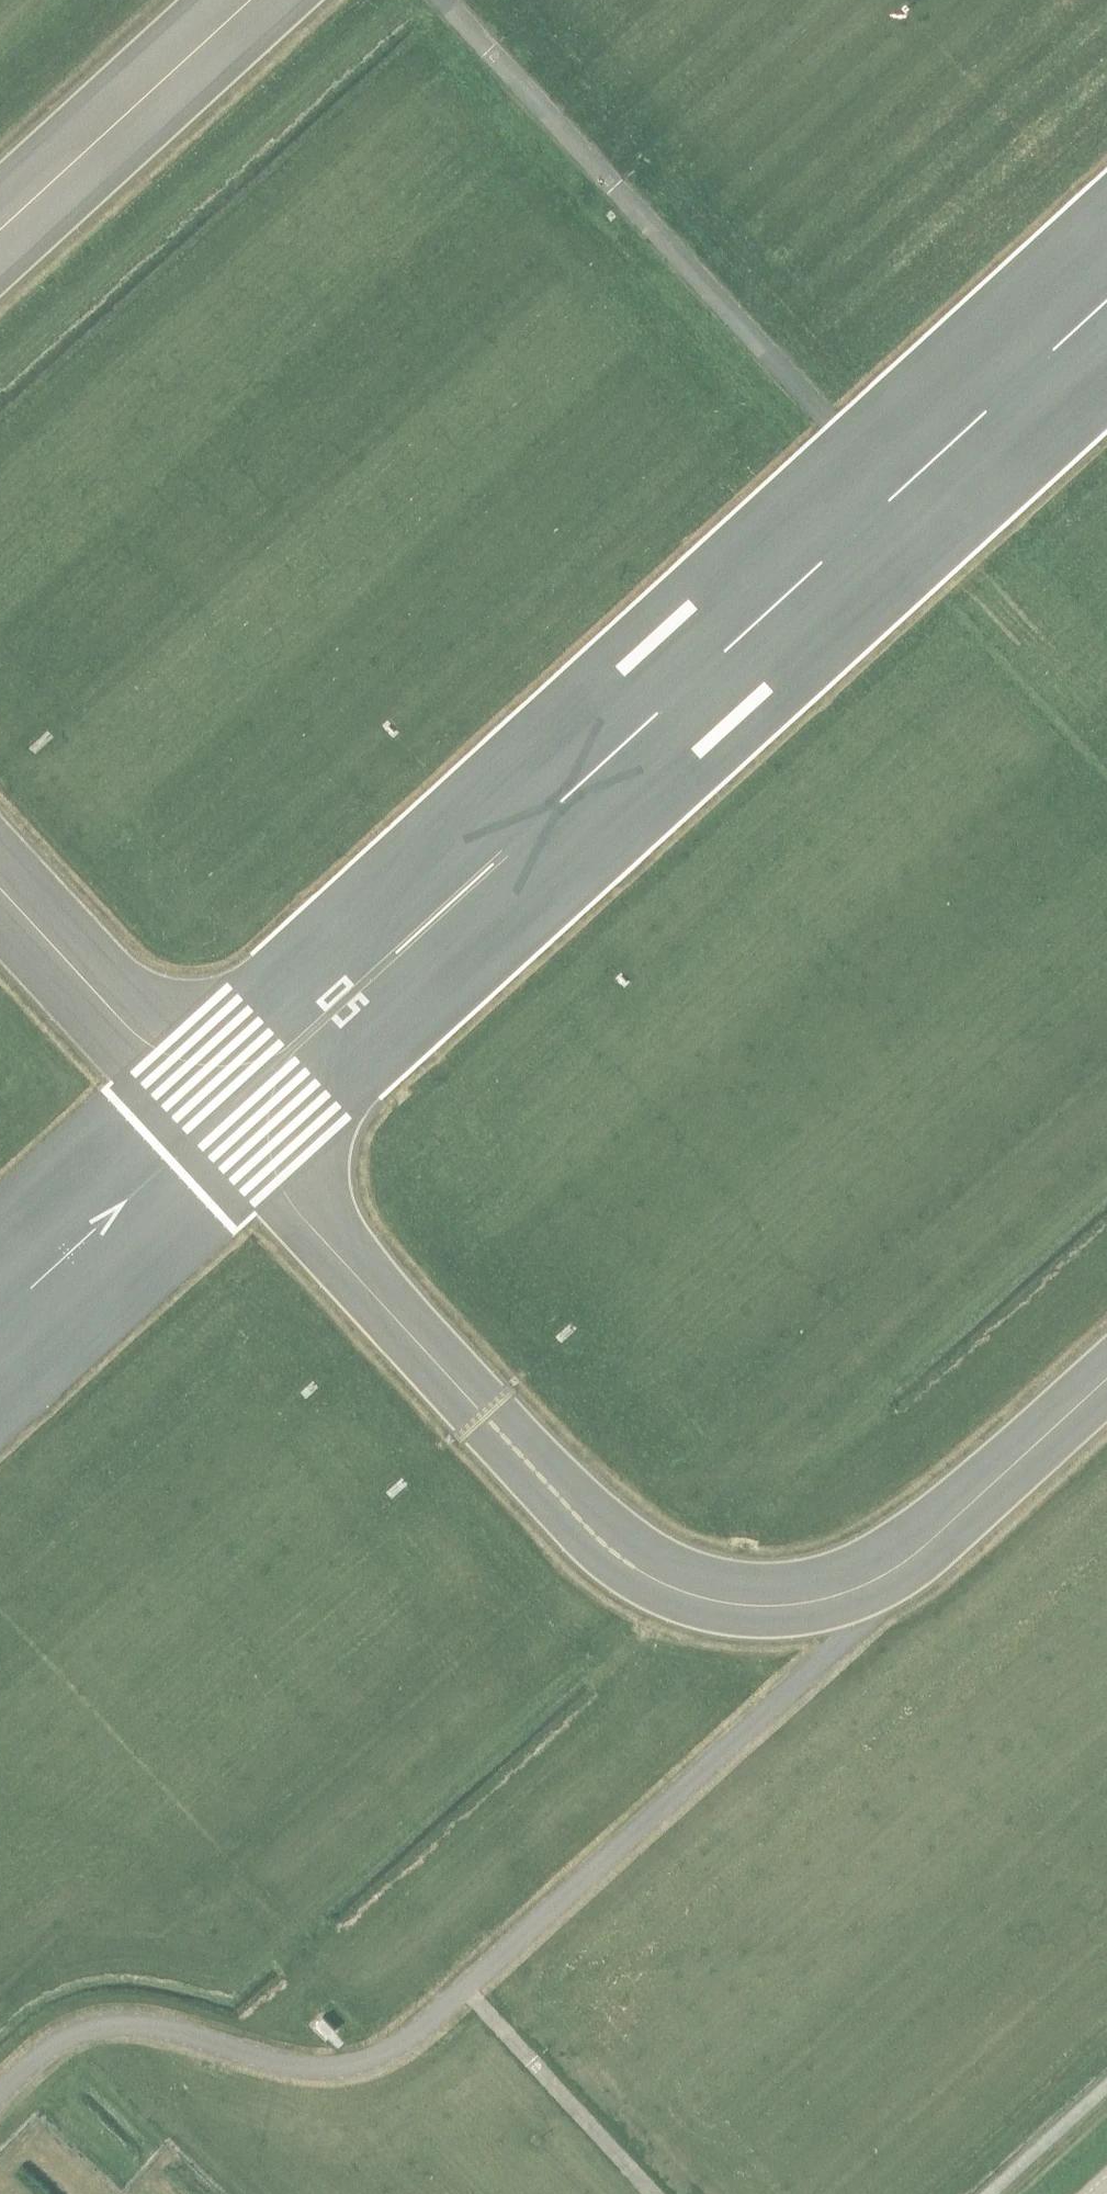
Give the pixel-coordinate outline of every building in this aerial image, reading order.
[(313,2027),(325,2040),(335,2031),(323,2018),(313,2027)]
